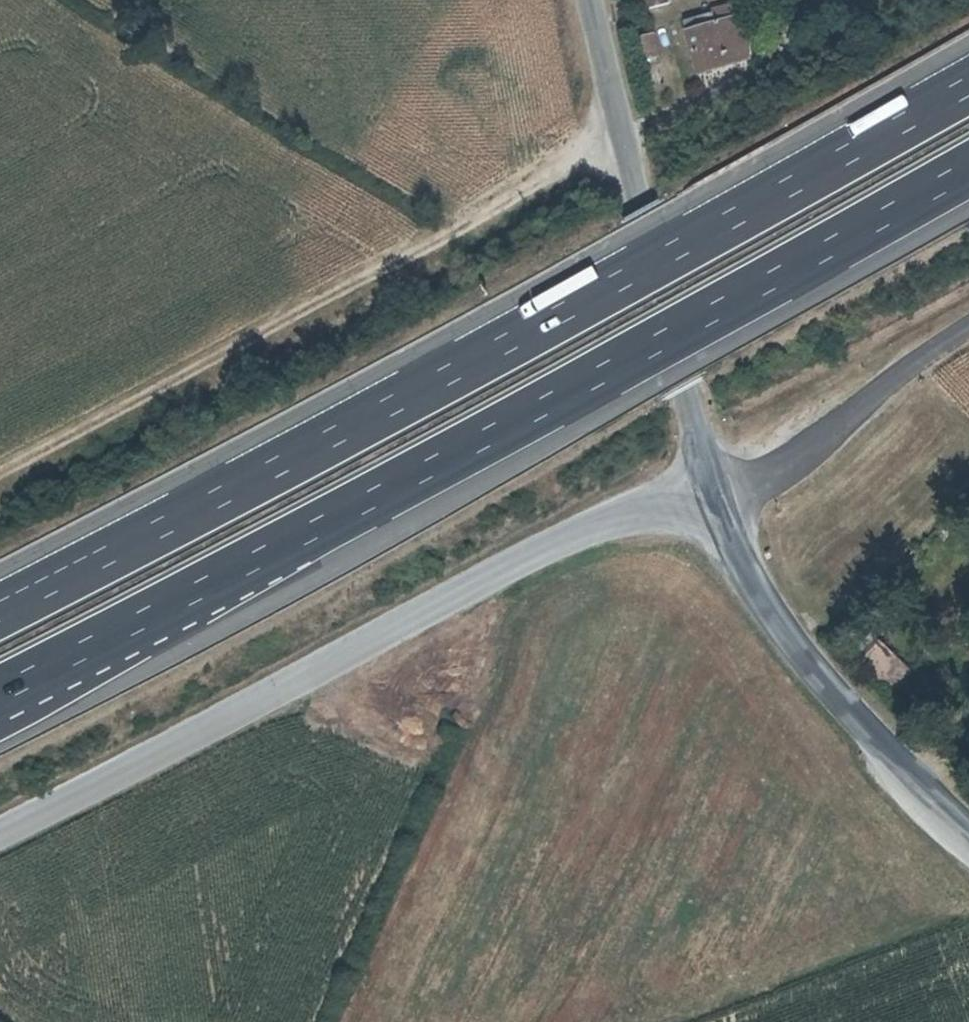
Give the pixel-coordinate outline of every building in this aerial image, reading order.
[(670,3),(670,0),(642,0),(645,10),(670,3)] [(707,13),(678,22),(693,75),(744,60),(728,2),(705,8),(707,13)] [(648,41),(629,47),(637,71),(647,68),(646,62),(653,60),(648,41)] [(858,661),(891,693),(911,672),(879,640),(858,661)]
